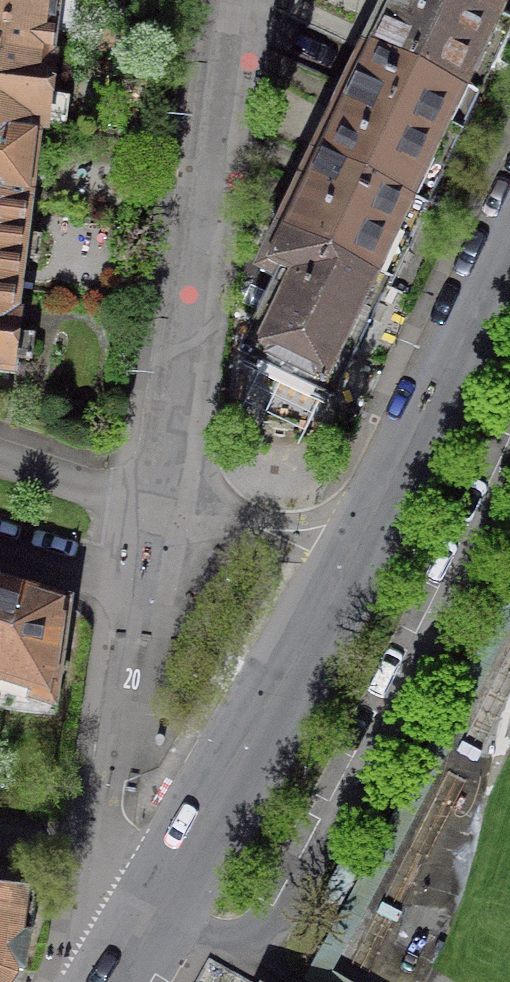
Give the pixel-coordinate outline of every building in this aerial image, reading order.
[(51,67),(52,64),(50,64),(58,4),(26,0),(0,0),(0,60),(51,67)] [(471,103),(506,30),(444,0),(392,0),(378,28),(372,25),(366,37),(360,50),(471,103)] [(506,30),(509,22),(509,0),(444,0),(506,30)] [(315,161),(419,211),(471,103),(360,50),(338,96),(332,109),(338,112),(315,161)] [(43,129),(51,67),(0,60),(0,124),(43,129)] [(25,208),(35,131),(43,132),(43,129),(0,124),(0,204),(25,208)] [(280,234),(384,284),(419,211),(315,161),(309,158),(302,170),(296,182),(303,186),(280,234)] [(25,208),(0,204),(0,285),(15,287),(25,208)] [(330,397),(384,284),(280,234),(274,246),(261,274),(284,286),(249,358),(264,365),(330,397)] [(15,287),(0,285),(0,372),(9,373),(16,321),(11,321),(15,287)] [(51,704),(65,606),(0,585),(0,687),(51,704)] [(10,980),(11,974),(23,975),(28,942),(16,941),(22,897),(0,896),(0,981),(9,981),(10,980)]
